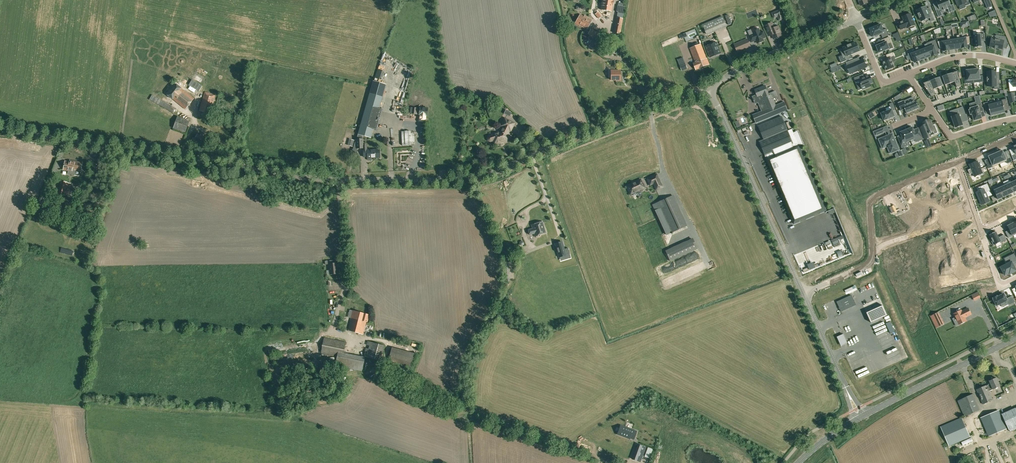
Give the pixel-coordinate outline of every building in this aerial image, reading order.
[(601,10),(612,12),(614,0),(603,0),(601,10)] [(951,5),(948,0),(939,0),(937,1),(936,1),(937,2),(939,8),(935,9),(938,17),(943,15),(941,12),(941,10),(943,9),(948,7),(951,6),(951,5)] [(987,8),(992,6),(989,0),(984,0),(987,8)] [(920,18),(921,21),(923,20),(929,18),(930,17),(929,14),(932,13),(930,7),(927,9),(926,7),(924,8),(918,10),(917,11),(918,13),(920,18)] [(784,18),(780,9),(775,11),(779,20),(784,18)] [(915,25),(910,13),(902,17),(904,20),(898,23),(901,30),(907,27),(907,28),(915,25)] [(587,29),(591,22),(588,21),(589,19),(580,14),(575,23),(587,29)] [(706,35),(727,26),(723,17),(702,25),(706,35)] [(613,33),(621,34),(622,28),(623,19),(622,19),(619,18),(616,18),(614,26),(613,33)] [(774,39),(777,38),(782,35),(779,26),(774,28),(772,23),(765,26),(769,36),(772,35),(774,39)] [(881,25),(870,29),(873,37),(876,35),(876,37),(881,35),(883,38),(889,35),(886,29),(883,30),(881,25)] [(591,29),(588,35),(592,37),(595,39),(598,33),(595,31),(591,29)] [(763,38),(766,37),(763,31),(760,32),(759,29),(752,31),(753,34),(748,36),(751,42),(756,40),(757,43),(763,40),(763,38)] [(985,34),(974,35),(975,47),(982,47),(981,40),(985,39),(985,34)] [(951,36),(948,36),(949,39),(951,49),(957,48),(955,38),(951,39),(951,36)] [(970,36),(961,38),(963,47),(969,47),(968,44),(971,43),(970,36)] [(876,47),(877,51),(878,50),(879,53),(889,48),(887,44),(891,42),(889,37),(881,40),(882,43),(876,46),(876,47)] [(991,38),(990,47),(995,48),(998,49),(998,48),(1002,49),(1003,46),(1007,46),(1008,41),(1006,37),(1002,37),(1001,40),(991,38)] [(593,39),(590,45),(605,53),(608,46),(593,39)] [(737,51),(750,46),(747,39),(734,45),(737,51)] [(949,39),(939,41),(941,48),(944,47),(945,50),(951,49),(949,39)] [(931,56),(937,54),(935,48),(938,47),(935,41),(932,42),(933,44),(928,46),(931,56)] [(721,53),(717,42),(706,46),(710,57),(721,53)] [(846,55),(840,57),(842,63),(853,58),(851,54),(859,50),(856,43),(851,44),(847,46),(843,48),(846,55)] [(696,63),(694,63),(696,69),(709,64),(701,44),(690,48),(696,63)] [(926,58),(931,56),(928,46),(927,44),(924,45),(925,47),(922,48),(926,58)] [(917,50),(920,60),(926,58),(922,48),(919,50),(918,47),(916,48),(917,50)] [(914,62),(920,60),(917,50),(908,54),(910,59),(910,60),(913,59),(914,62)] [(894,56),(892,52),(886,55),(887,58),(882,60),(886,70),(894,67),(890,57),(894,56)] [(855,59),(846,62),(847,65),(847,66),(848,67),(851,66),(853,70),(858,68),(859,70),(866,67),(863,59),(860,60),(856,62),(855,59)] [(685,62),(680,65),(682,71),(688,69),(685,62)] [(605,65),(611,71),(611,80),(616,80),(616,82),(622,82),(622,81),(622,72),(620,72),(620,71),(615,71),(615,65),(605,65)] [(974,82),(973,69),(971,69),(971,68),(968,69),(968,70),(967,70),(967,77),(964,77),(965,83),(974,82)] [(973,69),(974,82),(983,81),(982,75),(979,75),(979,68),(977,69),(977,68),(974,68),(974,69),(973,69)] [(382,80),(385,71),(378,69),(375,78),(382,80)] [(958,71),(942,76),(945,85),(955,82),(956,87),(961,86),(960,79),(961,78),(960,74),(959,74),(958,71)] [(995,71),(986,72),(988,86),(996,85),(996,84),(1000,84),(999,77),(995,77),(995,71)] [(872,82),(869,75),(865,77),(864,74),(856,77),(857,80),(859,79),(862,85),(861,85),(863,89),(870,86),(869,84),(872,82)] [(940,77),(923,83),(925,86),(924,86),(931,96),(935,95),(934,89),(943,86),(940,77)] [(202,87),(193,80),(189,84),(198,92),(202,87)] [(373,81),(358,134),(368,137),(370,129),(376,131),(382,109),(376,107),(378,100),(383,84),(373,81)] [(185,109),(194,99),(176,84),(167,95),(172,99),(170,101),(174,105),(177,102),(185,109)] [(777,96),(775,91),(770,93),(770,95),(769,95),(768,96),(767,93),(768,93),(765,86),(755,90),(757,95),(753,97),(754,99),(753,99),(754,101),(755,103),(765,100),(768,109),(753,115),(756,122),(787,109),(784,102),(776,106),(772,98),(777,96)] [(242,103),(244,93),(238,91),(236,101),(242,103)] [(210,114),(215,95),(205,92),(199,111),(210,114)] [(173,113),(175,108),(152,95),(149,100),(173,113)] [(907,113),(919,108),(915,100),(914,100),(913,97),(909,99),(910,102),(905,104),(904,101),(898,103),(901,110),(905,109),(907,113)] [(971,110),(969,110),(971,114),(972,114),(974,120),(982,118),(981,117),(979,111),(984,110),(980,98),(979,98),(975,99),(977,106),(971,108),(970,108),(971,110)] [(995,103),(998,114),(1005,112),(1004,108),(1009,107),(1007,99),(1002,100),(1002,102),(995,103)] [(881,113),(884,121),(895,116),(893,111),(896,109),(893,102),(889,104),(891,109),(886,111),(886,110),(881,112),(882,113),(881,113)] [(991,116),(998,114),(995,103),(988,105),(987,102),(983,103),(985,110),(989,109),(991,116)] [(951,114),(955,127),(963,125),(960,117),(966,115),(963,106),(957,108),(958,112),(951,114)] [(765,155),(766,155),(768,159),(767,159),(778,187),(779,187),(785,184),(784,182),(789,179),(790,182),(799,178),(798,176),(803,174),(804,176),(810,173),(810,174),(811,174),(792,129),(787,131),(781,116),(758,126),(764,140),(759,141),(765,155)] [(186,132),(189,121),(177,117),(173,128),(186,132)] [(509,130),(511,130),(514,123),(505,118),(501,126),(503,127),(501,132),(500,132),(499,132),(497,132),(497,133),(489,136),(488,137),(488,138),(488,139),(488,140),(489,141),(490,141),(491,141),(493,140),(494,144),(495,143),(496,144),(499,143),(499,142),(508,139),(507,134),(509,130)] [(924,129),(921,130),(925,138),(930,136),(938,133),(937,129),(935,124),(932,125),(930,120),(922,123),(924,126),(924,129)] [(885,132),(883,127),(873,132),(875,137),(885,132)] [(906,129),(911,141),(915,139),(916,142),(923,139),(919,128),(914,130),(913,127),(906,129)] [(907,142),(911,141),(906,129),(900,132),(902,136),(898,137),(902,148),(908,146),(907,142)] [(899,150),(893,133),(879,139),(882,149),(887,147),(890,154),(899,150)] [(193,140),(206,148),(211,141),(197,134),(193,140)] [(363,135),(358,134),(356,140),(355,140),(352,152),(357,154),(357,148),(363,148),(364,157),(367,157),(367,158),(368,158),(368,160),(369,160),(371,160),(372,159),(372,158),(380,157),(380,149),(367,150),(366,145),(363,145),(363,139),(363,135)] [(1002,150),(995,153),(1000,164),(1006,161),(1007,163),(1012,161),(1009,153),(1004,155),(1002,150)] [(990,161),(986,163),(989,168),(1000,164),(995,153),(988,156),(990,161)] [(72,169),(73,163),(65,161),(63,170),(68,171),(67,174),(74,176),(76,170),(72,169)] [(82,163),(73,161),(73,163),(72,169),(76,170),(80,171),(82,163)] [(983,173),(977,161),(969,164),(971,169),(968,170),(970,174),(973,173),(975,177),(983,173)] [(656,175),(648,179),(650,184),(654,183),(657,189),(662,187),(656,175)] [(1008,185),(1005,186),(1008,194),(1014,192),(1010,184),(1009,181),(1008,180),(1006,181),(1008,185)] [(61,181),(58,194),(65,196),(68,182),(61,181)] [(638,182),(628,187),(629,188),(628,188),(630,192),(630,191),(631,193),(635,191),(635,189),(639,187),(641,190),(645,188),(643,183),(642,184),(640,181),(638,182)] [(978,192),(976,192),(981,205),(989,201),(988,197),(992,195),(990,190),(987,183),(980,186),(982,190),(978,192)] [(1004,183),(998,186),(1003,197),(1008,194),(1005,186),(1004,183)] [(998,186),(993,188),(998,199),(1003,197),(998,186)] [(658,203),(653,205),(657,215),(666,234),(666,235),(687,225),(673,196),(658,203)] [(533,228),(528,229),(530,235),(534,234),(535,236),(546,233),(543,221),(532,225),(533,228)] [(1005,232),(1008,238),(1015,234),(1015,227),(1014,223),(1008,226),(1010,230),(1005,232)] [(996,231),(990,235),(993,241),(992,241),(993,245),(995,244),(995,245),(1001,242),(1001,243),(1007,240),(1004,235),(999,237),(996,231)] [(693,239),(666,252),(670,262),(698,249),(693,239)] [(558,257),(559,257),(569,254),(568,248),(564,249),(562,242),(555,244),(558,257)] [(503,258),(509,257),(508,247),(501,248),(503,258)] [(1001,267),(1003,271),(1002,271),(1004,275),(1004,274),(1005,275),(1009,273),(1009,274),(1015,270),(1013,265),(1015,263),(1015,257),(1014,253),(1010,255),(1012,259),(1010,260),(1011,262),(1001,267)] [(331,260),(325,261),(325,265),(329,264),(330,275),(338,274),(337,263),(332,264),(331,260)] [(1009,305),(1015,302),(1012,296),(1007,299),(1004,294),(997,297),(997,296),(993,298),(994,299),(993,299),(997,306),(1007,301),(1009,305)] [(851,295),(837,302),(841,311),(856,305),(851,295)] [(871,323),(887,315),(883,305),(867,313),(871,323)] [(965,317),(971,314),(968,308),(962,311),(961,310),(954,314),(959,324),(966,321),(965,317)] [(369,315),(353,310),(351,318),(348,330),(363,334),(366,322),(367,322),(369,315)] [(938,311),(930,315),(937,329),(944,325),(938,311)] [(362,371),(364,357),(343,353),(346,342),(324,338),(321,354),(337,357),(335,365),(362,371)] [(367,341),(363,356),(380,361),(384,345),(367,341)] [(412,366),(415,354),(391,348),(388,360),(412,366)] [(872,358),(879,351),(877,349),(870,356),(872,358)] [(902,353),(901,350),(889,355),(890,358),(902,353)] [(993,400),(989,391),(988,389),(992,388),(993,389),(1000,386),(996,378),(989,381),(991,384),(987,386),(987,385),(977,390),(983,404),(993,400)] [(980,410),(979,409),(973,394),(958,400),(965,416),(980,410)] [(1002,414),(1009,431),(1015,428),(1015,408),(1002,414)] [(998,410),(981,418),(989,436),(1006,429),(998,410)] [(949,446),(970,437),(961,418),(941,427),(949,446)] [(621,427),(618,435),(628,438),(628,437),(634,439),(636,432),(621,427)] [(635,453),(633,460),(640,462),(645,448),(642,448),(640,454),(635,453)]
